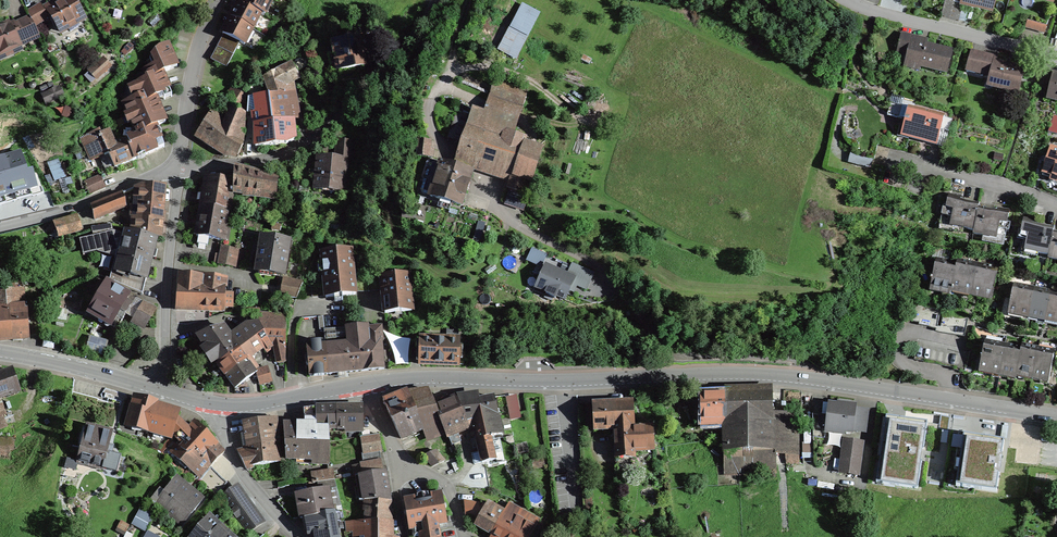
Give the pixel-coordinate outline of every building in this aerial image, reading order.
[(47,8),(52,16),(60,31),(68,27),(70,31),(78,26),(76,22),(83,18),(73,0),(61,0),(47,8)] [(273,0),(272,0),(244,0),(242,3),(261,13),(265,15),(273,0)] [(941,13),(958,18),(963,2),(955,0),(945,0),(941,13)] [(253,29),(261,13),(242,3),(239,2),(231,18),(253,29)] [(35,26),(52,16),(47,8),(44,9),(41,3),(27,12),(30,17),(35,26)] [(512,31),(526,37),(538,13),(524,6),(512,31)] [(1031,11),(1026,27),(1045,32),(1050,16),(1031,11)] [(30,17),(16,24),(24,41),(39,34),(35,26),(30,17)] [(245,45),(253,29),(231,18),(223,33),(224,34),(240,42),(245,45)] [(5,52),(6,54),(12,51),(11,49),(25,43),(24,41),(16,24),(11,26),(10,24),(2,27),(1,26),(0,26),(0,54),(5,52)] [(500,48),(517,56),(526,37),(512,31),(509,29),(500,48)] [(240,42),(224,34),(211,59),(227,67),(240,42)] [(902,34),(898,48),(909,51),(923,54),(925,45),(927,40),(902,34)] [(351,39),(333,42),(335,54),(337,54),(340,70),(365,66),(363,56),(367,52),(362,49),(359,49),(358,43),(351,39)] [(160,48),(150,59),(153,67),(144,71),(148,80),(133,86),(138,98),(123,104),(128,115),(131,114),(134,122),(131,123),(134,131),(135,131),(149,125),(150,128),(156,126),(165,122),(156,98),(163,95),(162,92),(169,89),(162,73),(177,66),(168,45),(160,48)] [(921,67),(947,73),(952,51),(925,45),(923,54),(909,51),(905,67),(920,70),(921,67)] [(966,72),(991,78),(995,62),(996,63),(997,57),(981,53),(980,58),(970,56),(966,72)] [(87,72),(95,81),(112,67),(103,58),(87,72)] [(300,58),(292,62),(295,68),(303,64),(300,58)] [(276,95),(287,94),(285,85),(301,78),(295,68),(292,62),(265,77),(276,95)] [(991,78),(989,86),(1018,93),(1024,69),(996,63),(995,62),(991,78)] [(1048,98),(1056,100),(1056,74),(1053,74),(1048,98)] [(234,85),(224,103),(231,107),(246,114),(249,85),(239,78),(234,85)] [(497,82),(491,99),(519,108),(525,91),(497,82)] [(276,95),(269,96),(272,123),(293,120),(287,94),(276,95)] [(902,137),(937,146),(945,117),(945,116),(915,109),(917,101),(893,95),(888,115),(906,120),(902,137)] [(272,123),(269,96),(249,99),(248,114),(260,111),(262,124),(262,125),(272,123)] [(470,115),(465,130),(500,141),(502,134),(510,137),(519,108),(491,99),(487,113),(472,109),(470,115)] [(229,131),(217,149),(226,155),(236,158),(245,141),(246,114),(231,107),(227,117),(214,107),(209,115),(229,131)] [(465,130),(470,115),(457,111),(449,138),(462,142),(465,130)] [(209,115),(196,136),(217,149),(229,131),(209,115)] [(1053,115),(1049,132),(1056,135),(1056,116),(1053,115)] [(953,119),(945,117),(937,146),(945,148),(953,119)] [(272,123),(275,145),(286,143),(296,139),(293,120),(272,123)] [(275,145),(272,123),(262,125),(262,124),(255,125),(255,147),(275,145)] [(150,128),(149,125),(135,131),(134,131),(132,131),(130,137),(127,138),(129,147),(128,147),(134,160),(165,147),(156,126),(150,128)] [(129,147),(127,138),(115,143),(110,131),(101,135),(99,130),(81,138),(88,156),(102,150),(104,156),(107,154),(113,168),(134,160),(128,147),(129,147)] [(462,142),(458,155),(481,162),(480,165),(514,176),(524,141),(510,137),(502,134),(500,141),(465,130),(462,142)] [(337,139),(335,158),(347,159),(352,160),(354,141),(337,139)] [(418,156),(433,158),(434,149),(429,149),(429,141),(416,140),(415,148),(418,148),(418,156)] [(543,147),(524,141),(514,176),(526,179),(533,182),(543,147)] [(1052,148),(1044,173),(1056,177),(1056,150),(1052,148)] [(0,159),(0,201),(37,188),(32,173),(28,174),(21,152),(0,159)] [(318,156),(315,189),(344,191),(347,159),(335,158),(318,156)] [(430,161),(420,189),(423,194),(462,205),(471,174),(430,161)] [(234,191),(264,194),(268,174),(234,167),(234,181),(234,191)] [(279,176),(268,174),(264,194),(263,198),(275,198),(279,176)] [(99,175),(83,181),(88,193),(104,187),(99,175)] [(514,176),(509,190),(522,194),(526,179),(514,176)] [(207,179),(202,206),(227,210),(230,210),(234,191),(234,181),(210,177),(207,179)] [(162,212),(164,186),(136,184),(132,231),(156,237),(160,220),(162,220),(163,212),(162,212)] [(122,193),(92,206),(94,219),(126,207),(122,193)] [(963,228),(974,231),(979,208),(980,202),(979,201),(979,204),(963,201),(964,198),(950,195),(947,209),(954,210),(951,223),(963,226),(963,228)] [(222,240),(227,210),(202,206),(197,236),(222,240)] [(996,211),(979,208),(974,231),(974,234),(985,236),(986,234),(998,236),(1001,223),(1008,225),(1010,211),(996,208),(996,211)] [(79,230),(75,215),(54,222),(58,236),(79,230)] [(1038,253),(1049,255),(1054,228),(1038,225),(1039,222),(1025,219),(1022,233),(1029,234),(1027,248),(1039,250),(1038,253)] [(112,231),(111,224),(91,228),(94,236),(112,231)] [(1054,228),(1049,255),(1049,258),(1056,260),(1056,233),(1055,232),(1056,225),(1055,225),(1054,228)] [(146,280),(156,237),(132,231),(127,230),(126,235),(122,251),(114,282),(128,288),(131,275),(146,280)] [(83,239),(86,251),(98,248),(117,254),(118,250),(122,251),(126,235),(112,231),(94,236),(83,239)] [(290,242),(262,237),(257,270),(284,274),(290,242)] [(238,253),(222,250),(218,266),(235,269),(238,253)] [(326,296),(326,298),(356,295),(356,293),(354,279),(352,279),(352,273),(354,273),(351,250),(322,253),(323,263),(326,263),(326,271),(324,272),(325,282),(326,296)] [(957,263),(937,259),(930,291),(931,292),(932,287),(951,291),(950,295),(951,291),(957,263)] [(957,263),(951,291),(952,291),(953,288),(972,292),(971,296),(971,297),(978,264),(958,260),(957,263)] [(572,284),(587,290),(594,274),(572,264),(567,275),(574,279),(572,284)] [(978,264),(971,297),(972,297),(973,292),(992,296),(991,301),(992,301),(999,269),(978,264)] [(572,284),(574,279),(567,275),(546,266),(537,287),(546,292),(546,293),(555,300),(557,296),(564,300),(572,284)] [(408,274),(381,277),(383,290),(383,291),(384,291),(385,298),(388,298),(389,313),(412,311),(408,274)] [(146,280),(131,275),(128,288),(143,294),(146,280)] [(179,275),(176,310),(224,312),(226,279),(179,275)] [(383,290),(381,277),(381,276),(354,279),(356,293),(383,290)] [(5,281),(6,289),(0,290),(0,312),(9,311),(24,311),(23,289),(14,289),(14,279),(5,281)] [(281,295),(297,298),(303,283),(284,279),(281,295)] [(126,292),(107,281),(89,313),(98,318),(99,316),(113,324),(120,312),(125,315),(127,312),(131,305),(126,302),(130,295),(125,293),(126,292)] [(325,282),(311,283),(312,297),(326,296),(325,282)] [(1036,288),(1015,284),(1008,314),(1029,319),(1036,288)] [(1036,288),(1029,319),(1045,322),(1051,291),(1036,288)] [(1051,291),(1045,322),(1056,325),(1056,293),(1051,291)] [(142,302),(130,295),(126,302),(131,305),(127,312),(134,316),(142,302)] [(156,309),(143,301),(142,302),(134,316),(132,320),(145,327),(156,309)] [(925,305),(909,302),(906,318),(921,321),(921,324),(938,327),(941,310),(924,307),(925,305)] [(29,337),(27,310),(24,311),(9,311),(11,338),(29,337)] [(9,311),(0,312),(0,334),(1,339),(11,338),(9,311)] [(260,317),(259,325),(264,332),(286,332),(287,315),(260,313),(260,317)] [(967,319),(943,314),(940,331),(965,336),(967,321),(966,321),(967,319)] [(247,326),(259,325),(260,317),(246,318),(247,326)] [(222,325),(197,335),(218,364),(240,349),(247,360),(263,348),(255,338),(264,332),(259,325),(247,326),(231,337),(222,325)] [(325,345),(328,374),(384,369),(381,341),(383,341),(382,327),(368,328),(368,325),(347,327),(348,343),(325,345)] [(348,343),(347,327),(324,330),(325,345),(348,343)] [(276,361),(286,360),(286,332),(264,332),(255,338),(263,348),(266,352),(275,347),(276,361)] [(458,339),(422,337),(422,340),(417,340),(417,348),(422,348),(422,363),(457,364),(458,346),(458,339)] [(107,341),(93,338),(90,351),(103,355),(107,341)] [(999,376),(1006,345),(986,340),(979,372),(999,376)] [(1032,380),(1039,348),(1023,344),(1022,348),(1016,377),(1032,380)] [(1016,377),(1022,348),(1006,345),(999,376),(1016,379),(1016,377)] [(457,364),(464,365),(468,347),(458,346),(457,364)] [(1055,351),(1039,348),(1032,380),(1048,383),(1055,351)] [(218,364),(226,376),(247,360),(240,349),(218,364)] [(226,376),(235,387),(256,371),(247,360),(226,376)] [(267,367),(256,371),(260,385),(271,381),(267,367)] [(11,371),(0,375),(0,399),(19,392),(11,371)] [(428,386),(404,397),(412,412),(434,404),(428,386)] [(404,397),(402,393),(382,401),(392,421),(412,412),(404,397)] [(726,394),(727,419),(727,426),(725,426),(725,428),(727,428),(728,467),(729,467),(741,466),(771,465),(770,455),(769,414),(768,393),(726,394)] [(726,394),(703,395),(704,420),(727,419),(726,394)] [(480,400),(478,396),(458,397),(467,422),(473,420),(486,418),(480,400)] [(135,397),(127,425),(171,438),(177,420),(179,412),(156,405),(156,403),(135,397)] [(458,397),(435,406),(442,426),(445,431),(467,422),(458,397)] [(494,397),(480,400),(486,418),(490,437),(491,436),(502,434),(494,397)] [(11,431),(1,402),(0,403),(0,435),(11,431)] [(632,402),(593,404),(595,430),(615,429),(617,458),(633,457),(633,449),(653,448),(651,427),(634,428),(632,402)] [(434,404),(412,412),(424,431),(426,436),(442,426),(435,406),(434,404)] [(854,407),(830,405),(829,417),(826,417),(825,426),(828,427),(827,429),(852,431),(852,427),(854,412),(854,407)] [(364,428),(363,407),(316,408),(316,427),(328,426),(328,429),(364,428)] [(296,424),(297,444),(329,443),(328,429),(328,426),(316,427),(316,408),(306,408),(306,425),(296,424)] [(424,431),(412,412),(392,421),(401,439),(424,431)] [(854,412),(852,427),(866,428),(868,414),(854,412)] [(787,423),(798,423),(798,413),(784,414),(784,423),(787,423)] [(769,414),(770,455),(787,454),(787,423),(784,423),(784,414),(769,414)] [(886,417),(876,482),(918,489),(922,462),(918,461),(920,449),(924,450),(928,423),(886,417)] [(278,418),(244,422),(249,447),(241,449),(249,468),(281,460),(278,418)] [(486,418),(473,420),(482,463),(496,459),(491,436),(490,437),(486,418)] [(195,449),(203,457),(215,444),(216,444),(195,423),(188,431),(177,420),(171,438),(175,435),(185,445),(181,449),(187,455),(189,452),(190,454),(195,449)] [(787,423),(787,454),(799,454),(798,423),(787,423)] [(329,465),(329,443),(297,444),(296,424),(284,425),(284,459),(309,459),(309,465),(329,465)] [(87,426),(77,462),(103,469),(112,433),(87,426)] [(381,451),(378,434),(361,437),(364,453),(380,450),(381,451)] [(1004,441),(964,435),(956,486),(997,492),(1000,473),(998,472),(1000,460),(1001,461),(1004,441)] [(181,449),(170,440),(165,445),(176,454),(198,477),(223,451),(215,444),(203,457),(195,449),(190,454),(189,452),(187,455),(181,449)] [(862,446),(844,444),(840,473),(858,475),(862,446)] [(363,464),(381,461),(380,450),(364,453),(361,454),(363,464)] [(436,450),(424,456),(433,466),(445,461),(436,450)] [(633,457),(617,458),(618,472),(634,471),(633,457)] [(543,459),(532,461),(534,469),(545,467),(543,459)] [(355,477),(382,471),(381,461),(363,464),(353,466),(355,477)] [(18,464),(9,467),(11,474),(20,471),(18,464)] [(453,467),(446,471),(450,478),(457,474),(453,467)] [(216,497),(227,483),(211,468),(199,481),(216,497)] [(318,483),(334,480),(333,469),(311,473),(313,483),(318,483)] [(389,501),(385,471),(382,471),(355,477),(359,501),(366,501),(389,501)] [(477,471),(469,472),(471,488),(479,487),(477,471)] [(329,490),(337,488),(334,480),(318,483),(320,490),(328,488),(329,490)] [(156,503),(183,524),(203,500),(193,492),(191,494),(174,481),(156,503)] [(237,487),(223,497),(248,532),(262,522),(237,487)] [(320,490),(297,494),(301,519),(308,517),(333,512),(329,490),(328,488),(320,490)] [(405,500),(412,536),(420,536),(421,536),(440,536),(438,525),(447,523),(441,493),(405,500)] [(389,521),(389,501),(366,501),(366,521),(379,521),(389,521)] [(486,505),(465,502),(466,519),(477,521),(486,505)] [(475,525),(492,535),(505,512),(488,502),(486,505),(477,521),(475,525)] [(505,512),(492,535),(497,536),(531,536),(540,520),(511,503),(505,512)] [(333,512),(308,517),(311,535),(315,535),(316,536),(338,536),(336,529),(333,513),(333,512)] [(340,512),(333,513),(336,529),(344,528),(340,512)] [(192,536),(229,536),(208,519),(192,536)] [(379,521),(366,521),(347,523),(347,531),(354,531),(355,536),(365,536),(379,536),(379,535),(379,521)] [(379,535),(392,535),(392,521),(389,521),(379,521),(379,535)]
